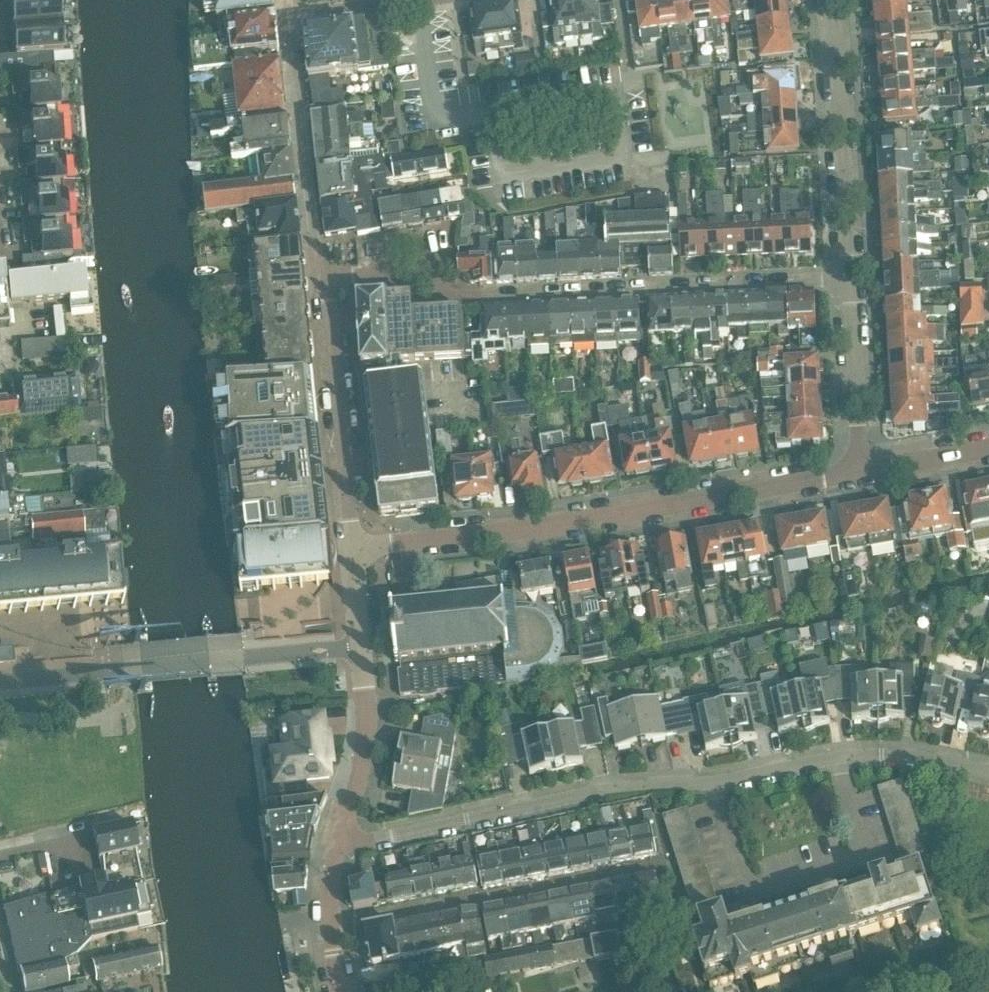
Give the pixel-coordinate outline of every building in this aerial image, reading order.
[(13,24),(11,24),(12,28),(59,24),(58,0),(11,0),(13,24)] [(222,21),(229,20),(229,19),(274,16),(273,0),(207,0),(207,2),(209,14),(216,13),(217,21),(221,20),(222,21)] [(541,18),(543,31),(553,29),(555,48),(565,46),(565,43),(579,41),(573,0),(549,0),(551,17),(542,18),(541,18)] [(579,41),(593,40),(593,42),(603,41),(601,28),(613,26),(610,9),(598,10),(597,0),(573,0),(579,41)] [(659,30),(655,0),(647,0),(636,2),(637,4),(638,14),(643,49),(651,47),(651,43),(660,41),(659,30)] [(659,30),(668,29),(671,50),(667,51),(668,57),(672,57),(680,56),(673,0),(655,0),(659,30)] [(694,25),(691,0),(673,0),(680,56),(693,54),(692,47),(688,48),(685,26),(694,25)] [(716,51),(709,0),(691,0),(694,25),(703,24),(706,46),(701,47),(702,53),(716,51)] [(730,20),(730,16),(727,0),(709,0),(716,51),(728,50),(727,43),(723,44),(720,21),(730,20)] [(875,11),(907,8),(906,0),(874,0),(875,11)] [(948,15),(958,14),(956,0),(946,0),(948,15)] [(958,14),(966,13),(965,0),(956,0),(958,14)] [(730,20),(731,27),(737,26),(736,16),(755,13),(757,23),(788,20),(786,1),(733,7),(734,16),(730,16),(730,20)] [(517,2),(493,5),(499,52),(513,50),(513,53),(523,52),(517,2)] [(637,4),(627,6),(628,15),(638,14),(637,4)] [(499,52),(493,5),(470,9),(476,58),(486,57),(485,54),(489,53),(499,52)] [(875,11),(876,30),(931,25),(930,15),(908,17),(907,8),(875,11)] [(233,66),(233,68),(279,63),(278,53),(279,53),(277,33),(275,16),(274,16),(229,19),(229,20),(222,21),(220,24),(220,37),(222,38),(191,41),(194,71),(233,66)] [(400,18),(381,21),(384,36),(402,34),(400,18)] [(736,36),(737,45),(791,38),(788,20),(757,23),(758,34),(738,36),(737,26),(731,27),(732,37),(736,36)] [(384,36),(381,21),(303,32),(309,81),(388,70),(384,36)] [(59,24),(12,28),(12,33),(14,33),(15,56),(62,52),(59,24)] [(876,30),(878,48),(910,46),(909,36),(932,34),(931,25),(876,30)] [(791,38),(737,45),(738,54),(739,64),(747,63),(746,53),(760,51),(761,61),(793,57),(791,38)] [(967,44),(960,45),(961,56),(968,55),(967,44)] [(878,48),(880,67),(935,63),(935,62),(944,61),(943,52),(911,55),(910,46),(878,48)] [(0,58),(0,75),(11,74),(12,89),(18,88),(19,110),(56,108),(59,108),(57,84),(55,85),(52,55),(72,53),(72,52),(0,58)] [(972,56),(961,57),(962,73),(974,71),(972,56)] [(534,59),(522,60),(524,72),(536,70),(534,59)] [(708,60),(700,61),(701,69),(709,68),(708,60)] [(953,60),(944,61),(945,70),(954,69),(953,60)] [(233,68),(236,95),(283,90),(280,63),(279,63),(233,68)] [(880,67),(881,86),(913,84),(913,73),(935,71),(935,63),(880,67)] [(467,65),(469,79),(479,77),(477,64),(467,65)] [(728,100),(740,99),(795,96),(794,76),(761,78),(762,89),(723,91),(723,100),(728,100)] [(964,85),(964,92),(983,90),(988,89),(988,86),(988,82),(976,83),(964,85)] [(881,86),(883,105),(937,100),(937,90),(914,93),(913,84),(881,86)] [(956,87),(951,87),(951,98),(959,98),(959,87),(956,87)] [(236,95),(240,125),(286,120),(283,90),(236,95)] [(343,91),(330,93),(332,109),(345,107),(343,91)] [(965,93),(966,102),(977,101),(976,92),(965,93)] [(763,106),(763,116),(796,115),(795,96),(740,99),(741,108),(763,106)] [(731,119),(728,100),(723,100),(717,100),(720,119),(731,119)] [(937,100),(883,105),(885,124),(917,121),(916,110),(938,109),(937,100)] [(396,121),(394,102),(382,104),(384,122),(396,121)] [(332,109),(312,111),(312,112),(314,131),(363,125),(362,114),(346,116),(345,107),(332,109)] [(21,125),(22,147),(59,145),(62,145),(60,121),(57,122),(56,108),(19,110),(13,110),(15,126),(21,125)] [(226,115),(201,118),(203,129),(209,129),(227,126),(227,124),(226,115)] [(764,127),(731,129),(732,137),(742,137),(797,133),(796,115),(763,116),(764,127)] [(962,128),(962,116),(954,117),(954,129),(962,128)] [(227,126),(209,129),(211,139),(224,137),(223,136),(229,135),(228,134),(233,134),(235,147),(230,148),(231,160),(231,161),(256,158),(290,153),(290,151),(290,147),(291,144),(289,129),(287,126),(287,125),(287,123),(286,123),(286,120),(240,125),(227,126)] [(971,120),(963,121),(964,129),(966,129),(972,128),(971,124),(971,120)] [(363,125),(314,131),(316,149),(364,144),(364,136),(363,125)] [(973,129),(965,130),(967,148),(976,147),(973,129)] [(392,131),(388,135),(389,141),(399,140),(397,130),(392,131)] [(797,133),(742,137),(743,145),(765,144),(766,154),(798,152),(797,133)] [(959,133),(946,134),(947,143),(950,146),(960,145),(959,133)] [(878,140),(879,160),(920,157),(919,145),(930,144),(930,135),(888,137),(888,140),(878,140)] [(738,137),(729,138),(730,154),(730,157),(739,156),(738,137)] [(364,144),(316,149),(318,169),(351,162),(379,159),(377,142),(374,143),(364,144)] [(399,144),(386,146),(388,158),(392,157),(392,161),(401,160),(401,154),(400,151),(399,144)] [(23,162),(25,184),(61,182),(65,182),(63,159),(60,159),(59,145),(22,147),(16,147),(17,163),(23,162)] [(264,179),(265,183),(294,180),(290,153),(256,158),(259,179),(264,179)] [(401,160),(392,161),(395,181),(447,172),(444,153),(401,160)] [(810,156),(787,158),(789,192),(792,254),(810,253),(810,254),(811,254),(809,220),(799,221),(796,170),(811,170),(810,156)] [(318,169),(321,203),(324,226),(377,217),(375,204),(373,204),(370,185),(374,184),(373,179),(385,176),(386,182),(395,181),(392,161),(392,157),(388,158),(384,158),(379,159),(351,162),(318,169)] [(920,157),(879,160),(880,178),(913,176),(935,175),(934,167),(934,166),(926,166),(925,157),(920,157)] [(967,161),(956,161),(957,173),(968,172),(967,161)] [(750,162),(733,163),(733,171),(750,170),(750,162)] [(725,164),(714,164),(714,172),(725,171),(725,164)] [(952,173),(953,185),(966,184),(966,173),(952,173)] [(880,178),(881,195),(941,193),(940,184),(914,185),(913,176),(880,178)] [(205,216),(236,212),(297,205),(294,180),(265,183),(202,191),(205,216)] [(26,200),(28,221),(64,220),(68,219),(66,196),(62,196),(61,182),(25,184),(19,184),(20,200),(26,200)] [(966,184),(953,185),(953,198),(967,198),(966,184)] [(469,191),(441,196),(445,221),(464,218),(473,216),(469,191)] [(782,222),(772,222),(774,255),(792,254),(789,192),(781,193),(781,200),(782,222)] [(745,224),(735,224),(737,257),(755,256),(752,193),(744,194),(745,224)] [(761,193),(752,193),(755,256),(774,255),(772,222),(762,223),(761,193)] [(881,195),(882,213),(915,212),(914,203),(926,202),(941,202),(941,193),(881,195)] [(708,226),(699,226),(700,258),(718,258),(716,195),(707,196),(707,204),(708,226)] [(724,195),(716,195),(718,258),(737,257),(735,224),(726,225),(724,195)] [(441,196),(421,200),(425,225),(445,221),(441,196)] [(604,220),(605,249),(631,247),(632,262),(629,262),(630,268),(648,267),(649,277),(673,276),(670,217),(669,197),(649,197),(635,199),(636,218),(604,220)] [(700,258),(699,226),(688,226),(687,206),(687,197),(678,197),(678,206),(681,259),(700,258)] [(421,200),(400,203),(405,228),(425,225),(421,200)] [(963,200),(955,201),(955,210),(964,209),(963,200)] [(631,201),(618,203),(620,215),(633,213),(631,201)] [(405,228),(400,203),(380,207),(384,232),(405,228)] [(267,237),(268,246),(301,242),(297,205),(236,212),(238,226),(247,225),(249,239),(267,237)] [(596,208),(586,208),(587,226),(597,226),(596,208)] [(967,209),(955,211),(957,227),(969,226),(967,209)] [(568,250),(557,250),(559,282),(580,281),(577,238),(577,217),(576,210),(567,212),(567,230),(568,250)] [(882,213),(883,230),(930,229),(929,221),(915,221),(915,212),(882,213)] [(547,257),(537,257),(539,283),(559,282),(557,250),(556,250),(555,213),(546,215),(547,251),(547,257)] [(377,217),(324,226),(326,238),(346,234),(357,232),(358,237),(381,233),(380,232),(377,217)] [(64,220),(28,221),(22,222),(23,237),(29,237),(31,258),(21,259),(22,278),(61,274),(60,257),(71,256),(69,233),(65,233),(64,220)] [(504,250),(496,251),(497,285),(517,284),(515,258),(515,244),(514,220),(502,222),(504,250)] [(972,227),(962,228),(962,241),(972,240),(972,227)] [(883,230),(884,248),(917,247),(917,238),(937,237),(937,228),(930,229),(883,230)] [(535,234),(527,234),(527,244),(515,244),(517,284),(539,283),(537,257),(535,234)] [(598,238),(577,238),(580,281),(600,280),(598,249),(598,238)] [(467,259),(459,259),(460,276),(470,286),(484,286),(497,285),(496,251),(495,239),(479,240),(480,252),(467,252),(467,259)] [(268,246),(254,247),(256,269),(257,275),(296,272),(302,271),(304,271),(303,269),(306,269),(305,261),(302,259),(302,258),(302,256),(301,247),(301,244),(301,242),(268,246)] [(975,245),(963,246),(964,263),(976,262),(975,245)] [(605,249),(598,249),(600,280),(621,279),(620,268),(630,268),(629,262),(632,262),(631,247),(605,249)] [(884,248),(885,266),(918,265),(917,255),(931,255),(930,247),(917,247),(884,248)] [(885,266),(886,285),(940,282),(939,273),(918,274),(918,265),(885,266)] [(249,296),(234,297),(235,304),(259,302),(298,298),(304,298),(306,297),(306,295),(308,295),(308,288),(304,285),(304,284),(304,282),(303,273),(304,273),(304,271),(302,271),(296,272),(257,275),(247,276),(249,296)] [(10,306),(28,304),(35,304),(66,300),(67,312),(91,310),(89,286),(83,287),(82,272),(7,280),(10,306)] [(940,282),(886,285),(887,304),(920,302),(919,292),(959,289),(959,288),(959,281),(940,282)] [(960,300),(960,304),(982,303),(981,287),(959,288),(959,289),(959,290),(960,300)] [(803,312),(789,313),(790,332),(799,331),(800,342),(800,349),(791,350),(791,360),(801,359),(800,355),(817,354),(817,341),(814,293),(802,294),(803,312)] [(802,294),(767,295),(769,328),(780,328),(780,338),(789,338),(789,332),(790,332),(789,313),(803,312),(802,294)] [(767,295),(747,296),(750,335),(770,334),(769,328),(767,295)] [(727,297),(729,331),(738,331),(739,342),(750,342),(750,335),(747,296),(727,297)] [(261,325),(254,325),(254,327),(254,329),(262,328),(301,325),(306,324),(308,324),(308,322),(311,322),(310,314),(307,312),(307,311),(307,309),(306,300),(306,297),(304,298),(298,298),(259,302),(261,325)] [(388,365),(391,364),(401,364),(414,363),(464,360),(462,310),(411,313),(410,298),(384,299),(384,297),(358,298),(358,300),(358,301),(359,312),(359,313),(359,324),(359,325),(360,340),(360,341),(361,352),(361,353),(362,364),(362,365),(361,365),(361,367),(388,365)] [(727,297),(710,298),(713,351),(721,350),(720,335),(729,335),(729,331),(727,297)] [(710,298),(694,299),(696,337),(703,337),(705,363),(713,363),(713,351),(710,298)] [(697,345),(696,337),(694,299),(671,300),(672,334),(688,334),(689,350),(693,349),(693,345),(697,345)] [(648,336),(672,334),(671,300),(647,301),(648,336)] [(639,302),(616,303),(618,344),(641,343),(639,302)] [(920,302),(887,304),(888,321),(921,319),(948,318),(947,309),(920,310),(920,302)] [(616,303),(594,304),(596,346),(618,344),(616,303)] [(960,304),(961,328),(976,327),(983,326),(982,303),(960,304)] [(594,304),(571,305),(573,347),(596,346),(594,304)] [(571,305),(549,306),(551,347),(573,347),(571,305)] [(549,306),(526,307),(527,341),(528,349),(551,347),(549,306)] [(526,307),(504,308),(506,346),(510,346),(510,342),(527,341),(526,307)] [(55,339),(66,338),(63,308),(52,309),(55,339)] [(482,336),(472,336),(473,360),(473,364),(488,364),(488,354),(506,353),(506,346),(504,308),(483,309),(481,310),(482,336)] [(888,321),(889,338),(944,336),(943,326),(921,328),(921,319),(888,321)] [(264,351),(256,352),(256,355),(303,351),(309,351),(311,351),(311,348),(313,348),(313,341),(309,338),(309,337),(309,335),(308,326),(309,326),(308,324),(306,324),(301,325),(262,328),(264,351)] [(976,327),(961,328),(961,338),(977,337),(976,327)] [(889,338),(890,356),(927,354),(927,344),(944,344),(944,336),(889,338)] [(55,339),(20,343),(20,348),(22,362),(57,358),(55,339)] [(771,350),(771,360),(782,360),(782,349),(771,350)] [(303,351),(256,355),(257,358),(259,380),(306,378),(305,377),(311,377),(311,375),(313,375),(312,366),(312,364),(311,363),(314,360),(314,352),(311,353),(311,351),(309,351),(303,351)] [(770,351),(758,352),(758,361),(771,360),(770,351)] [(890,356),(891,374),(958,370),(958,361),(928,362),(927,354),(890,356)] [(750,355),(731,356),(732,364),(750,363),(750,355)] [(964,361),(972,408),(975,408),(977,410),(985,408),(986,406),(988,405),(988,364),(988,357),(964,361)] [(784,360),(785,375),(818,373),(823,372),(822,362),(818,363),(818,358),(801,359),(791,360),(784,360)] [(758,362),(758,374),(769,374),(769,369),(773,369),(773,361),(758,362)] [(650,383),(649,363),(639,364),(640,384),(650,383)] [(401,364),(391,364),(394,383),(365,386),(365,387),(364,387),(374,473),(373,473),(376,496),(377,496),(380,518),(439,511),(423,380),(423,379),(404,382),(401,364)] [(662,368),(650,369),(650,381),(663,380),(662,368)] [(891,374),(892,391),(924,389),(924,381),(959,379),(958,370),(891,374)] [(669,375),(672,388),(681,387),(679,373),(669,375)] [(762,384),(762,393),(819,389),(818,373),(785,375),(785,382),(762,384)] [(225,390),(220,390),(220,395),(220,400),(225,400),(226,421),(221,422),(221,427),(222,432),(227,431),(227,439),(272,437),(317,434),(318,434),(317,413),(316,414),(315,396),(314,396),(313,377),(313,375),(311,375),(311,377),(305,377),(306,378),(259,380),(225,381),(225,390)] [(15,417),(75,411),(71,376),(11,383),(13,399),(0,401),(0,419),(15,417)] [(572,384),(553,385),(554,396),(572,395),(572,384)] [(787,400),(787,409),(820,406),(819,389),(762,393),(763,401),(787,400)] [(892,391),(893,408),(960,405),(959,397),(925,398),(924,389),(892,391)] [(720,424),(708,427),(715,462),(718,461),(719,463),(728,461),(729,459),(736,458),(727,405),(724,390),(715,391),(720,424)] [(523,391),(508,392),(509,404),(530,403),(529,395),(523,395),(523,391)] [(740,403),(727,405),(736,458),(739,457),(741,459),(750,458),(750,456),(757,454),(755,444),(756,439),(753,420),(755,420),(753,398),(740,401),(740,403)] [(497,408),(487,408),(489,429),(498,428),(498,424),(534,421),(533,405),(497,408)] [(960,405),(893,408),(894,427),(926,425),(926,416),(960,414),(960,405)] [(606,406),(598,408),(601,430),(605,429),(610,429),(607,411),(606,406)] [(765,418),(766,428),(821,424),(820,406),(787,409),(788,417),(765,418)] [(715,462),(708,427),(707,427),(705,415),(691,417),(689,407),(680,409),(688,456),(690,455),(692,466),(702,464),(704,466),(713,464),(714,462),(715,462)] [(627,408),(607,411),(610,429),(621,428),(623,442),(621,443),(627,477),(636,475),(636,478),(651,475),(642,421),(629,423),(627,408)] [(654,419),(642,421),(651,475),(666,472),(666,470),(674,469),(662,408),(652,410),(654,419)] [(100,411),(79,413),(80,423),(101,420),(100,411)] [(821,424),(766,428),(766,437),(778,436),(779,447),(790,446),(790,445),(822,443),(821,424)] [(595,450),(581,452),(586,485),(589,485),(589,484),(590,483),(590,485),(600,484),(600,482),(602,481),(602,479),(612,477),(606,447),(608,447),(605,429),(601,430),(592,432),(595,450)] [(497,430),(486,431),(487,443),(498,442),(497,430)] [(323,474),(323,472),(322,472),(322,471),(320,450),(317,450),(317,445),(316,438),(318,438),(318,434),(317,434),(272,437),(227,439),(227,441),(235,440),(235,441),(236,441),(238,464),(230,465),(232,483),(234,503),(236,520),(245,519),(247,543),(236,544),(235,545),(235,546),(267,544),(329,538),(330,538),(325,501),(326,501),(326,500),(326,499),(326,497),(323,475),(323,474)] [(450,434),(438,435),(440,458),(452,457),(450,434)] [(586,485),(581,452),(565,455),(562,437),(539,440),(543,459),(554,457),(560,486),(569,484),(570,487),(572,486),(573,488),(582,487),(582,485),(584,484),(584,485),(586,485)] [(520,442),(500,446),(503,465),(509,464),(513,488),(520,487),(521,495),(529,494),(532,495),(535,495),(537,492),(541,492),(535,459),(523,461),(520,442)] [(774,454),(766,455),(768,463),(776,462),(774,454)] [(493,460),(471,462),(475,500),(479,499),(481,501),(488,500),(490,498),(494,498),(491,474),(495,473),(493,460)] [(475,500),(471,462),(449,464),(451,478),(454,477),(456,501),(460,501),(463,502),(469,502),(471,500),(475,500)] [(962,511),(967,536),(971,535),(972,537),(970,539),(971,544),(973,545),(974,547),(988,543),(988,501),(986,486),(984,486),(981,484),(975,485),(973,488),(963,490),(966,511),(962,511)] [(929,496),(926,497),(933,533),(946,531),(951,553),(965,550),(959,516),(951,518),(947,493),(939,495),(937,493),(931,494),(929,496)] [(933,533),(926,497),(923,498),(921,496),(915,497),(914,499),(910,500),(911,505),(904,507),(904,511),(897,512),(903,550),(906,566),(916,564),(915,559),(920,558),(916,538),(920,538),(920,535),(933,533)] [(18,524),(18,519),(41,517),(39,501),(2,505),(0,505),(0,526),(18,524)] [(873,507),(863,508),(870,549),(894,545),(895,551),(903,550),(897,512),(889,514),(887,504),(884,505),(881,504),(875,505),(873,507)] [(870,549),(863,508),(854,510),(851,509),(845,510),(843,512),(840,513),(845,544),(847,553),(870,549)] [(0,526),(0,550),(7,550),(6,537),(31,534),(31,542),(84,537),(83,527),(90,526),(91,533),(105,531),(103,510),(41,517),(18,519),(18,524),(0,526)] [(810,518),(800,520),(806,551),(829,546),(824,515),(821,516),(818,515),(812,516),(810,518)] [(806,551),(800,520),(791,521),(788,520),(782,521),(780,523),(777,524),(782,555),(783,555),(784,561),(785,561),(786,563),(807,559),(806,551)] [(744,530),(741,530),(750,582),(760,580),(761,583),(771,581),(767,559),(765,560),(764,551),(766,550),(764,541),(762,541),(759,527),(756,527),(754,525),(745,527),(744,530)] [(720,534),(718,534),(724,568),(737,566),(740,584),(750,582),(741,530),(732,532),(730,529),(722,531),(720,534)] [(724,568),(718,534),(714,535),(712,533),(703,534),(702,537),(699,538),(701,552),(699,553),(701,562),(703,562),(704,571),(702,571),(706,593),(717,591),(713,570),(724,568)] [(327,587),(329,587),(333,586),(333,588),(335,588),(334,578),(333,565),(334,563),(335,562),(336,559),(336,557),(335,555),(334,554),(333,552),(332,551),(331,538),(330,538),(329,538),(267,544),(235,546),(236,548),(229,548),(234,600),(248,598),(260,597),(270,596),(269,583),(270,591),(274,591),(275,591),(290,590),(292,590),(301,589),(302,589),(317,587),(319,587),(325,587),(327,587)] [(685,540),(680,541),(678,539),(670,540),(669,543),(656,545),(656,546),(658,546),(667,598),(693,594),(689,574),(691,574),(689,563),(687,563),(683,542),(685,541),(685,540)] [(0,568),(0,616),(122,604),(118,558),(119,558),(119,557),(111,557),(110,548),(112,548),(111,546),(90,550),(91,559),(0,568)] [(622,551),(619,552),(627,593),(640,591),(640,595),(649,593),(644,558),(639,558),(637,549),(634,549),(631,548),(625,549),(622,551)] [(831,550),(833,562),(841,561),(839,549),(831,550)] [(627,593),(619,552),(616,552),(614,551),(607,552),(605,554),(602,555),(603,565),(599,566),(605,601),(614,599),(614,595),(627,593)] [(578,559),(563,562),(574,624),(586,622),(583,607),(598,604),(589,557),(583,558),(583,557),(578,558),(578,559)] [(784,561),(774,563),(780,593),(782,607),(792,605),(793,605),(790,585),(786,563),(785,561),(784,561)] [(520,571),(520,576),(524,597),(525,597),(556,591),(555,590),(553,590),(549,566),(551,566),(551,564),(517,570),(517,572),(520,571)] [(399,665),(400,665),(499,657),(502,688),(526,685),(581,671),(580,662),(560,664),(564,652),(562,634),(553,619),(538,611),(527,609),(525,597),(524,597),(520,576),(513,577),(512,574),(511,574),(511,575),(506,576),(501,577),(501,579),(497,580),(478,583),(472,584),(456,587),(457,601),(456,601),(456,600),(454,600),(454,602),(440,603),(440,602),(438,602),(438,603),(425,604),(425,603),(423,604),(423,605),(409,606),(409,605),(407,605),(407,606),(393,608),(393,606),(390,606),(390,607),(389,607),(390,610),(391,610),(393,628),(390,628),(392,643),(395,643),(396,661),(395,662),(395,664),(396,664),(396,665),(399,665)] [(855,575),(843,577),(847,600),(859,598),(855,575)] [(780,593),(766,596),(771,618),(784,616),(782,607),(780,593)] [(662,622),(659,607),(657,596),(646,598),(651,624),(662,622)] [(921,606),(920,609),(921,612),(923,615),(926,616),(929,615),(931,613),(932,610),(931,606),(929,604),(927,604),(926,603),(923,604),(923,605),(921,606)] [(597,606),(600,625),(609,624),(606,605),(597,606)] [(670,605),(659,607),(662,622),(672,621),(670,605)] [(704,609),(708,630),(719,628),(716,607),(704,609)] [(742,612),(734,614),(736,625),(744,624),(742,612)] [(855,623),(831,624),(831,636),(855,636),(855,623)] [(827,625),(813,628),(817,643),(830,640),(827,625)] [(796,632),(785,634),(787,646),(799,643),(796,632)] [(756,642),(748,644),(751,656),(759,654),(756,642)] [(579,652),(581,665),(606,661),(604,648),(579,652)] [(499,657),(400,665),(401,672),(398,672),(400,698),(502,688),(499,657)] [(802,676),(793,678),(794,684),(806,736),(806,733),(816,728),(830,725),(830,724),(829,724),(824,702),(838,699),(834,669),(828,671),(826,662),(800,668),(802,676)] [(890,679),(877,680),(878,727),(879,727),(879,724),(891,720),(905,720),(904,719),(903,719),(902,696),(914,696),(913,666),(890,667),(890,679)] [(862,668),(834,669),(838,699),(852,698),(853,721),(852,721),(852,722),(866,721),(878,724),(878,727),(877,680),(863,680),(862,668)] [(762,685),(757,686),(763,715),(775,712),(780,734),(778,735),(779,736),(792,733),(804,734),(805,736),(806,736),(794,684),(792,682),(789,681),(787,681),(784,681),(782,681),(780,675),(761,679),(762,685)] [(958,707),(973,710),(974,711),(978,692),(981,681),(957,675),(954,687),(927,681),(927,682),(928,683),(920,718),(919,718),(919,719),(931,722),(931,723),(931,724),(931,725),(932,726),(933,727),(934,728),(935,729),(937,729),(938,729),(939,729),(940,728),(941,728),(941,727),(942,726),(943,724),(955,727),(956,726),(954,726),(958,707)] [(986,677),(981,681),(978,692),(974,711),(973,710),(969,729),(968,729),(968,730),(980,732),(980,734),(980,735),(980,736),(981,737),(982,738),(983,739),(984,739),(985,739),(987,740),(988,739),(988,676),(986,677)] [(736,703),(723,706),(733,752),(733,749),(744,743),(757,740),(757,739),(756,740),(751,717),(763,715),(757,686),(734,691),(736,703)] [(690,731),(690,730),(702,728),(707,750),(706,750),(706,752),(719,749),(732,749),(732,752),(733,752),(723,706),(709,709),(707,697),(683,702),(684,706),(686,714),(690,731)] [(667,739),(667,738),(665,738),(661,719),(662,719),(660,711),(657,700),(659,700),(658,698),(608,709),(606,700),(597,702),(605,740),(614,738),(616,748),(615,749),(615,750),(667,739)] [(691,732),(690,730),(690,731),(686,714),(684,706),(660,711),(662,719),(661,719),(665,738),(667,738),(691,732)] [(583,724),(548,732),(556,768),(565,766),(566,769),(583,765),(583,764),(581,764),(579,752),(602,747),(594,709),(580,712),(583,724)] [(391,763),(391,764),(449,774),(456,736),(451,715),(424,722),(424,723),(428,724),(424,744),(402,740),(402,739),(401,739),(399,752),(398,753),(397,755),(395,758),(394,761),(394,764),(391,763)] [(267,805),(309,801),(307,787),(307,783),(330,780),(328,767),(333,767),(329,737),(325,737),(324,734),(325,734),(325,733),(324,733),(323,726),(324,726),(324,725),(323,725),(323,720),(282,725),(283,727),(286,755),(277,756),(274,756),(276,775),(272,775),(264,776),(267,800),(266,800),(267,805)] [(556,768),(548,732),(513,739),(510,727),(496,731),(504,768),(528,763),(531,775),(529,775),(530,777),(547,773),(546,770),(556,768)] [(449,774),(391,764),(391,765),(393,765),(393,767),(393,769),(393,771),(394,773),(394,775),(395,778),(393,791),(394,791),(394,790),(416,794),(413,816),(408,817),(409,818),(443,811),(449,774)] [(877,790),(881,802),(906,794),(902,782),(877,790)] [(881,802),(885,813),(910,805),(906,794),(881,802)] [(269,822),(265,823),(265,824),(320,818),(328,799),(327,799),(309,801),(267,805),(266,805),(269,822)] [(885,813),(889,825),(913,817),(910,805),(885,813)] [(601,810),(603,816),(604,824),(613,822),(610,808),(601,810)] [(663,818),(667,830),(691,822),(688,810),(663,818)] [(628,829),(634,861),(656,856),(650,825),(653,824),(650,813),(643,814),(645,826),(628,829)] [(601,834),(585,838),(591,869),(612,865),(606,833),(604,824),(603,816),(596,817),(599,830),(600,830),(601,834)] [(889,825),(893,837),(917,829),(913,817),(889,825)] [(320,818),(265,824),(267,840),(274,839),(308,836),(314,835),(315,835),(320,818)] [(567,819),(559,821),(561,829),(561,833),(569,831),(567,819)] [(667,830),(670,842),(695,834),(691,822),(667,830)] [(98,860),(103,880),(105,891),(143,883),(136,852),(130,825),(92,833),(98,860)] [(532,848),(520,850),(527,882),(548,877),(541,840),(538,826),(528,829),(532,848)] [(606,833),(612,865),(634,861),(628,829),(606,833)] [(893,837),(896,849),(921,841),(917,829),(893,837)] [(670,842),(674,853),(699,846),(695,834),(670,842)] [(493,835),(486,837),(488,845),(495,843),(493,835)] [(276,861),(272,861),(272,863),(310,860),(311,856),(310,856),(308,836),(274,839),(276,861)] [(585,838),(563,842),(569,873),(591,869),(585,838)] [(547,839),(541,840),(548,877),(569,873),(563,842),(548,845),(547,839)] [(921,841),(896,849),(900,861),(925,853),(921,841)] [(460,854),(449,856),(451,866),(456,892),(477,888),(474,875),(468,844),(462,845),(466,863),(462,864),(460,854)] [(507,846),(497,847),(505,886),(527,882),(520,850),(509,853),(507,846)] [(674,853),(678,865),(702,857),(699,846),(674,853)] [(505,886),(497,847),(488,849),(489,856),(477,859),(483,890),(505,886)] [(433,848),(427,849),(429,860),(429,861),(436,860),(433,848)] [(408,854),(407,854),(409,865),(416,899),(436,896),(431,870),(429,861),(429,860),(414,863),(412,853),(408,854)] [(40,871),(46,870),(43,855),(37,856),(40,871)] [(678,865),(681,877),(706,869),(702,857),(678,865)] [(363,861),(362,873),(370,874),(371,862),(363,861)] [(911,918),(917,935),(939,928),(919,864),(896,871),(898,878),(886,882),(884,875),(870,880),(873,886),(845,895),(745,927),(739,908),(699,921),(705,939),(694,943),(705,976),(706,976),(710,988),(735,980),(736,982),(743,979),(743,978),(742,978),(740,973),(749,970),(750,976),(749,976),(750,977),(751,977),(754,987),(780,979),(778,974),(827,959),(828,963),(854,955),(849,938),(858,935),(911,918)] [(308,872),(294,873),(293,865),(271,867),(275,894),(306,891),(308,872)] [(397,876),(385,879),(387,887),(390,904),(416,899),(409,865),(395,867),(397,876)] [(451,866),(431,870),(436,896),(456,892),(451,866)] [(681,877),(685,889),(710,881),(706,869),(681,877)] [(655,877),(633,881),(639,913),(651,910),(654,925),(674,921),(670,902),(660,904),(655,877)] [(390,904),(387,887),(375,890),(373,879),(350,886),(352,894),(350,894),(351,896),(346,900),(348,908),(353,910),(354,911),(378,907),(378,906),(390,904)] [(78,886),(79,890),(90,941),(138,930),(136,918),(150,915),(149,909),(152,909),(148,888),(144,888),(143,883),(105,891),(103,880),(78,886)] [(633,881),(612,886),(618,917),(625,915),(628,931),(642,928),(639,913),(633,881)] [(685,889),(689,901),(714,893),(710,881),(685,889)] [(612,886),(590,890),(597,926),(599,937),(608,935),(606,927),(610,926),(608,919),(618,917),(612,886)] [(90,941),(79,890),(51,896),(2,909),(17,973),(62,963),(75,956),(90,941)] [(590,890),(569,894),(575,925),(592,922),(593,927),(597,926),(590,890)] [(714,893),(689,901),(693,913),(717,905),(714,893)] [(569,894),(547,898),(553,930),(556,943),(562,941),(565,937),(563,928),(575,925),(569,894)] [(547,898),(525,902),(532,934),(541,932),(553,930),(547,898)] [(525,902),(504,907),(513,951),(522,949),(520,936),(532,934),(525,902)] [(513,951),(504,907),(483,911),(489,942),(500,940),(503,953),(513,951)] [(460,911),(439,915),(446,950),(466,946),(460,912),(460,911)] [(478,911),(460,912),(466,946),(466,948),(468,961),(487,957),(478,911)] [(432,917),(424,918),(431,954),(446,950),(439,915),(432,917)] [(424,918),(410,921),(417,957),(431,954),(424,918)] [(410,921),(393,924),(400,961),(417,957),(410,921)] [(380,926),(364,929),(368,951),(370,951),(373,967),(384,964),(384,967),(388,966),(387,964),(400,962),(399,961),(400,961),(393,924),(392,924),(380,926)] [(541,933),(532,935),(534,946),(536,946),(543,944),(541,933)] [(489,960),(485,960),(489,984),(500,982),(499,977),(555,967),(580,962),(580,964),(594,961),(595,963),(596,963),(596,962),(619,958),(621,958),(620,957),(622,956),(633,954),(634,954),(634,953),(631,936),(630,934),(622,936),(616,937),(600,940),(598,940),(591,941),(589,936),(578,938),(579,944),(564,947),(557,948),(554,948),(536,951),(535,951),(514,955),(498,958),(489,960)] [(92,963),(96,984),(160,970),(155,949),(92,963)] [(17,973),(22,991),(35,991),(67,984),(64,972),(78,968),(75,956),(62,963),(17,973)] [(91,965),(82,967),(85,980),(94,978),(91,965)] [(420,974),(418,966),(409,968),(411,976),(420,974)] [(411,991),(433,991),(430,979),(409,984),(411,991)]
